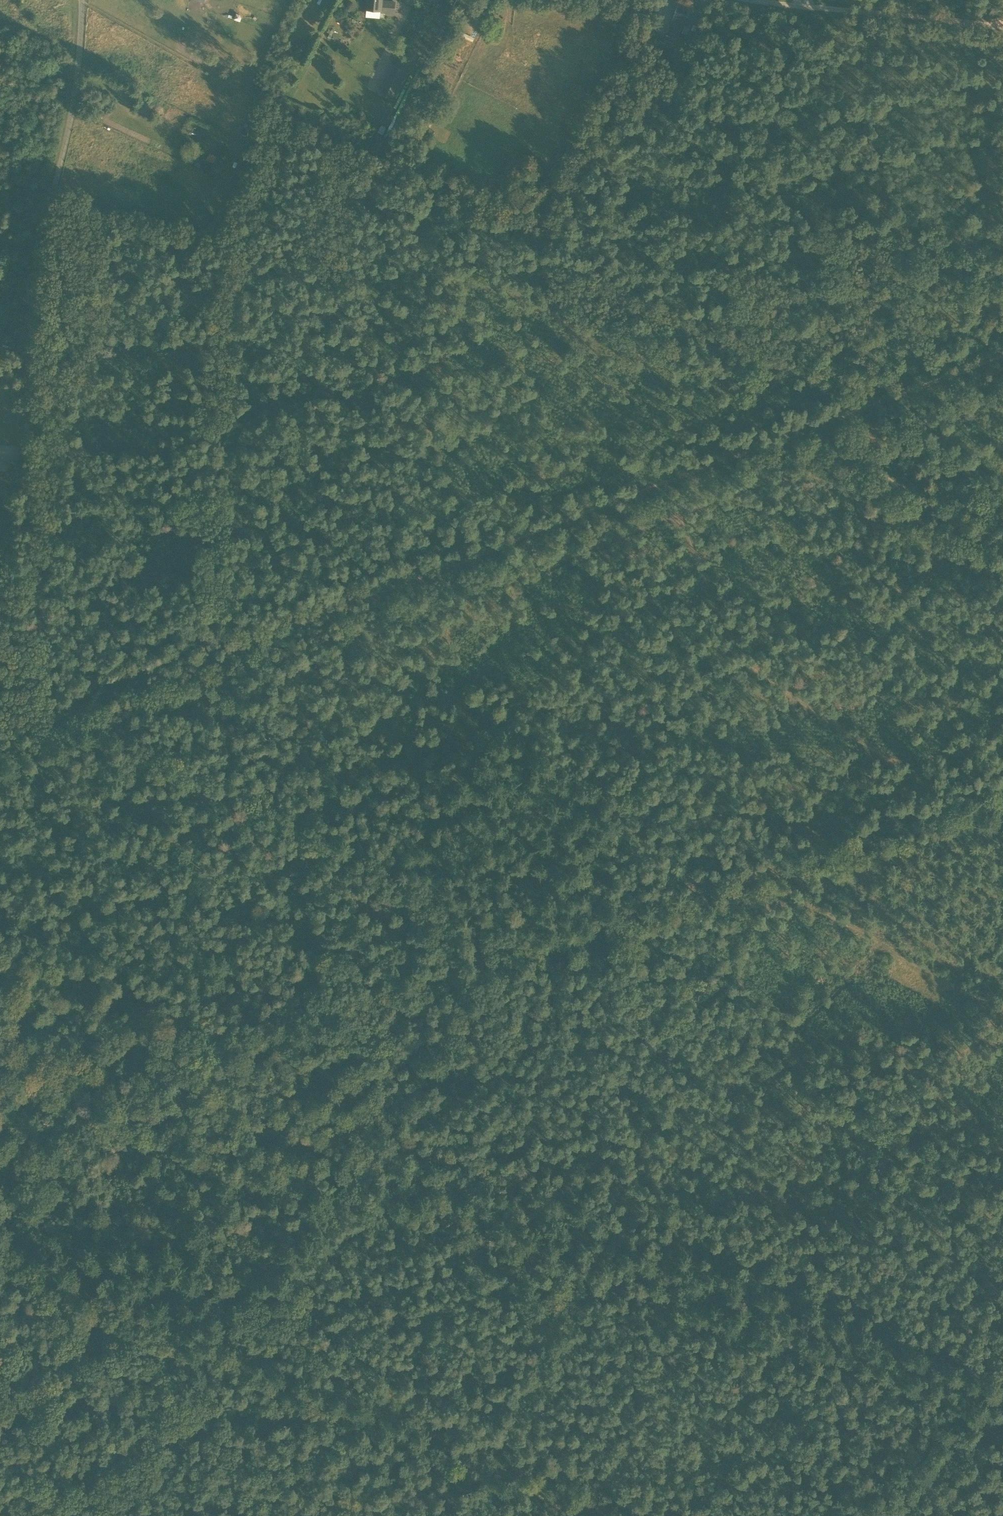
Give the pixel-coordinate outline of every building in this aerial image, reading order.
[(385,12),(394,13),(395,2),(382,1),(382,0),(367,0),(366,9),(385,10),(385,12)] [(402,84),(397,81),(389,77),(384,87),(391,91),(392,91),(389,97),(394,99),(402,84)] [(390,123),(393,114),(386,110),(382,120),(390,123)] [(207,158),(216,163),(219,157),(210,152),(207,158)]
